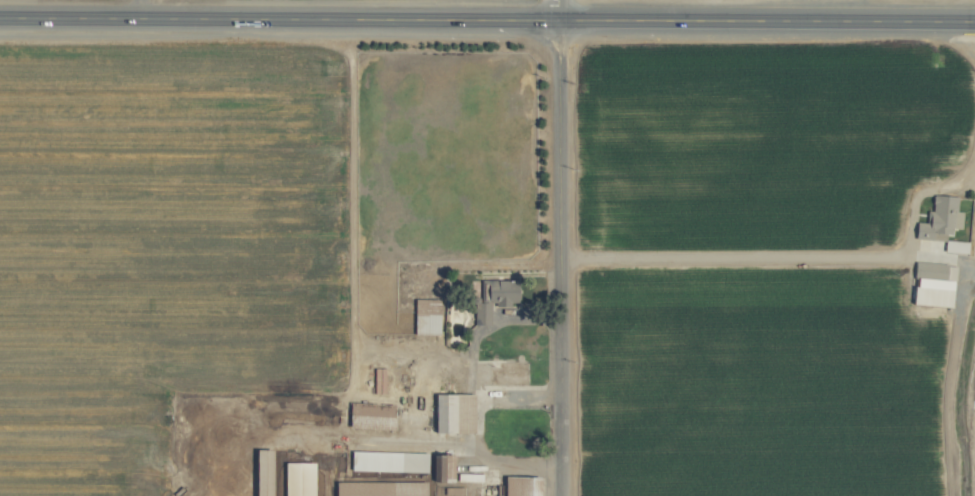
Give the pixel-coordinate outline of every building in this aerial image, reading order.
[(956,196),(931,194),(929,210),(925,210),(924,223),(913,222),(912,238),(942,241),(941,251),(964,253),(965,241),(945,239),(947,227),(958,227),(960,211),(955,211),(956,196)] [(911,279),(953,280),(953,263),(911,262),(911,279)] [(487,324),(487,304),(516,304),(516,281),(483,280),(482,302),(472,302),(472,324),(487,324)] [(908,304),(947,306),(947,288),(909,286),(908,304)] [(436,334),(436,314),(411,314),(411,333),(436,334)] [(523,363),(487,362),(487,385),(523,386),(523,363)] [(381,368),(371,368),(372,393),(382,392),(381,368)] [(470,394),(430,394),(430,431),(470,431),(470,394)] [(390,404),(347,402),(346,426),(389,428),(390,404)] [(250,449),(249,495),(266,495),(266,449),(250,449)] [(346,471),(424,472),(424,452),(347,451),(346,471)] [(449,453),(432,454),(433,478),(450,477),(449,453)] [(310,462),(282,462),(282,495),(310,495),(310,462)] [(499,476),(500,495),(535,495),(535,476),(499,476)]
